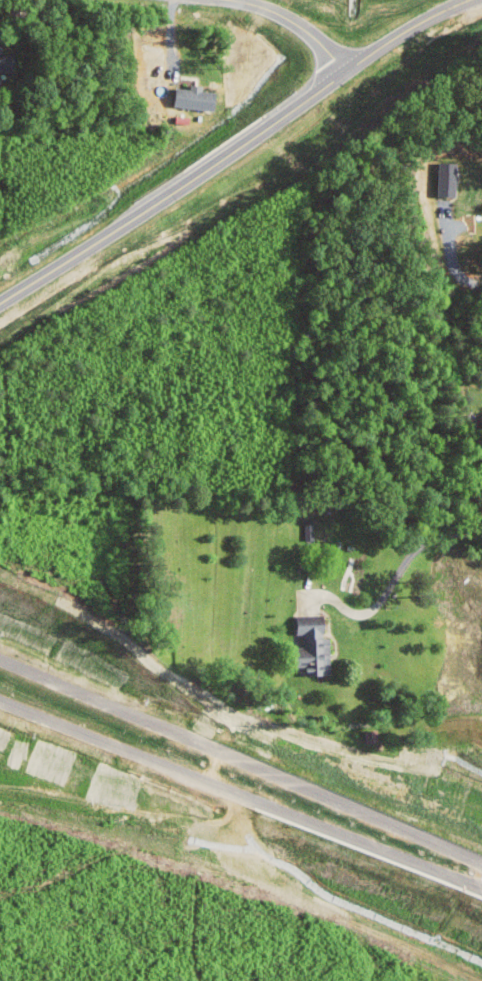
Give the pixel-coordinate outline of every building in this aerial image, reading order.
[(16,53),(0,54),(0,79),(18,77),(16,53)] [(222,92),(204,90),(205,85),(194,84),(194,89),(180,87),(177,105),(220,111),(222,92)] [(441,196),(459,196),(460,163),(442,162),(441,196)] [(305,540),(316,540),(316,521),(304,521),(305,540)] [(307,675),(334,675),(333,638),(330,638),(329,615),(296,616),(297,635),(306,634),(307,675)]
